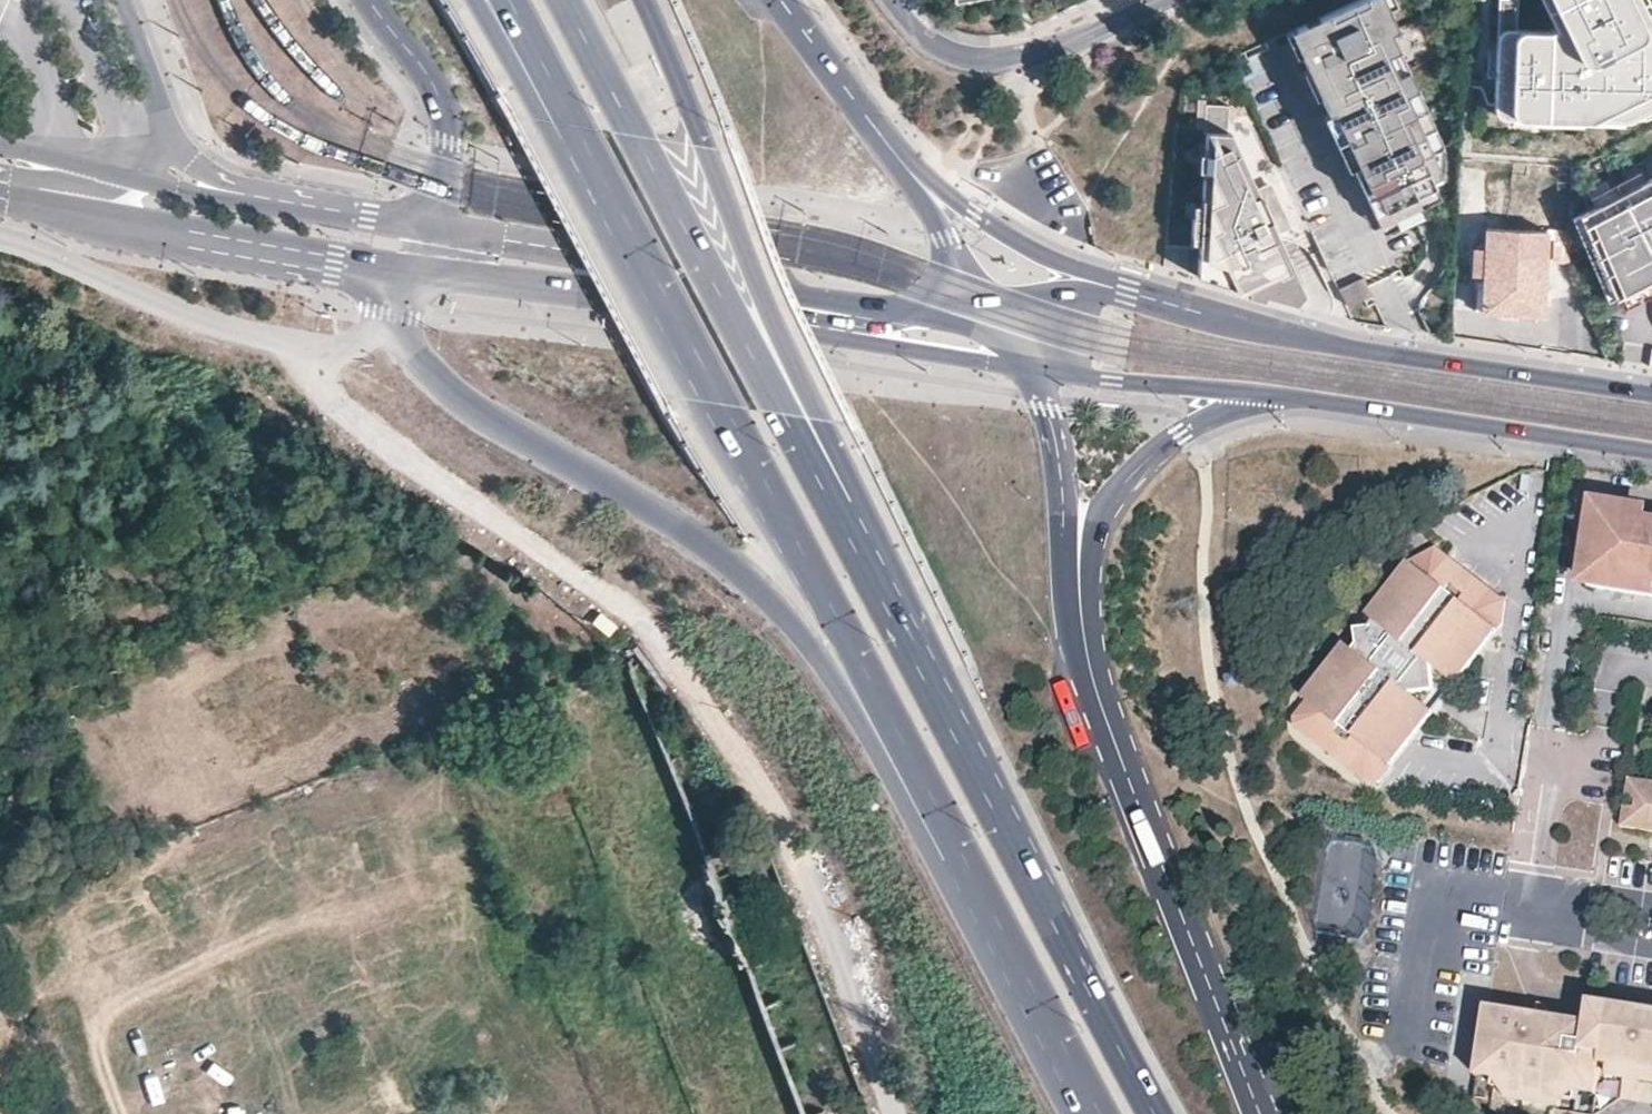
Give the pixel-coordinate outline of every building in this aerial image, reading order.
[(959,9),(1010,0),(957,0),(959,9)] [(1408,69),(1397,74),(1388,54),(1399,49),(1391,32),(1380,10),(1375,12),(1370,0),(1354,0),(1289,30),(1295,43),(1305,38),(1310,48),(1300,53),(1300,54),(1308,70),(1318,65),(1329,90),(1319,94),(1328,113),(1328,114),(1345,106),(1353,122),(1341,128),(1349,144),(1352,150),(1347,153),(1353,167),(1381,226),(1413,212),(1434,202),(1442,198),(1435,182),(1445,177),(1433,151),(1424,132),(1435,126),(1426,108),(1415,113),(1406,93),(1417,87),(1408,69)] [(1375,12),(1380,10),(1387,6),(1394,3),(1393,0),(1370,0),(1375,12)] [(1557,35),(1508,35),(1502,38),(1498,46),(1498,119),(1500,123),(1505,126),(1517,126),(1520,131),(1527,134),(1596,135),(1608,129),(1623,131),(1651,116),(1651,26),(1640,0),(1541,0),(1557,35)] [(1398,29),(1387,6),(1380,10),(1391,32),(1398,29)] [(1300,53),(1295,43),(1289,30),(1284,32),(1295,56),(1300,54),(1300,53)] [(1310,48),(1305,38),(1295,43),(1300,53),(1310,48)] [(1408,69),(1399,49),(1388,54),(1397,74),(1408,69)] [(1329,90),(1318,65),(1308,70),(1303,72),(1314,97),(1319,94),(1329,90)] [(1426,108),(1417,87),(1406,93),(1415,113),(1426,108)] [(1205,126),(1207,102),(1208,97),(1199,96),(1197,125),(1201,125),(1205,126)] [(1258,188),(1232,132),(1228,132),(1231,104),(1207,102),(1205,126),(1201,125),(1201,128),(1208,128),(1206,153),(1212,154),(1210,170),(1205,170),(1202,204),(1200,218),(1192,217),(1191,237),(1206,238),(1206,243),(1199,243),(1196,276),(1295,304),(1301,281),(1285,246),(1278,231),(1292,225),(1272,182),(1258,188)] [(1353,122),(1345,106),(1328,114),(1328,113),(1323,115),(1324,116),(1331,132),(1341,128),(1353,122)] [(1444,146),(1435,126),(1424,132),(1433,151),(1444,146)] [(1349,144),(1341,128),(1331,132),(1342,155),(1347,153),(1352,150),(1349,144)] [(1448,176),(1447,151),(1444,146),(1433,151),(1445,177),(1448,176)] [(1210,170),(1212,154),(1206,153),(1201,153),(1199,170),(1205,170),(1210,170)] [(1353,167),(1347,153),(1342,155),(1349,170),(1353,167)] [(1637,170),(1586,195),(1591,204),(1642,179),(1637,170)] [(1568,216),(1604,299),(1616,293),(1651,275),(1651,263),(1651,262),(1651,174),(1642,179),(1591,204),(1568,216)] [(1200,218),(1202,204),(1193,204),(1192,217),(1200,218)] [(1542,316),(1545,233),(1485,231),(1484,275),(1475,274),(1474,312),(1517,315),(1542,316)] [(1329,268),(1313,233),(1285,246),(1301,281),(1329,268)] [(1186,273),(1188,242),(1165,240),(1163,267),(1186,273)] [(1616,293),(1622,305),(1651,290),(1651,275),(1616,293)] [(1372,294),(1363,276),(1339,288),(1346,304),(1350,304),(1372,294)] [(1302,306),(1306,291),(1301,281),(1295,304),(1302,306)] [(1579,577),(1586,590),(1651,599),(1651,527),(1639,511),(1628,518),(1620,506),(1608,515),(1600,503),(1589,513),(1579,577)] [(1487,586),(1444,553),(1437,563),(1430,558),(1420,560),(1415,566),(1406,559),(1365,611),(1373,616),(1367,625),(1350,628),(1353,643),(1348,649),(1340,643),(1297,699),(1319,715),(1301,738),(1347,773),(1365,750),(1387,766),(1408,739),(1428,710),(1420,704),(1426,695),(1433,700),(1444,686),(1437,681),(1442,672),(1451,679),(1492,624),(1471,608),(1487,586)] [(1628,775),(1625,795),(1635,796),(1634,805),(1624,804),(1621,825),(1651,830),(1651,778),(1628,775)] [(1369,908),(1370,845),(1329,844),(1329,887),(1321,886),(1320,907),(1369,908)] [(1477,1070),(1497,1074),(1496,1083),(1511,1086),(1511,1093),(1562,1101),(1563,1096),(1564,1087),(1579,1090),(1581,1081),(1599,1083),(1602,1063),(1627,1067),(1623,1096),(1651,1101),(1651,1005),(1644,1003),(1611,999),(1610,1008),(1599,1007),(1596,1021),(1585,1020),(1531,1011),(1487,1004),(1477,1070)] [(1597,1092),(1599,1083),(1581,1081),(1579,1090),(1597,1092)] [(1578,1098),(1579,1090),(1564,1087),(1563,1096),(1578,1098)]
